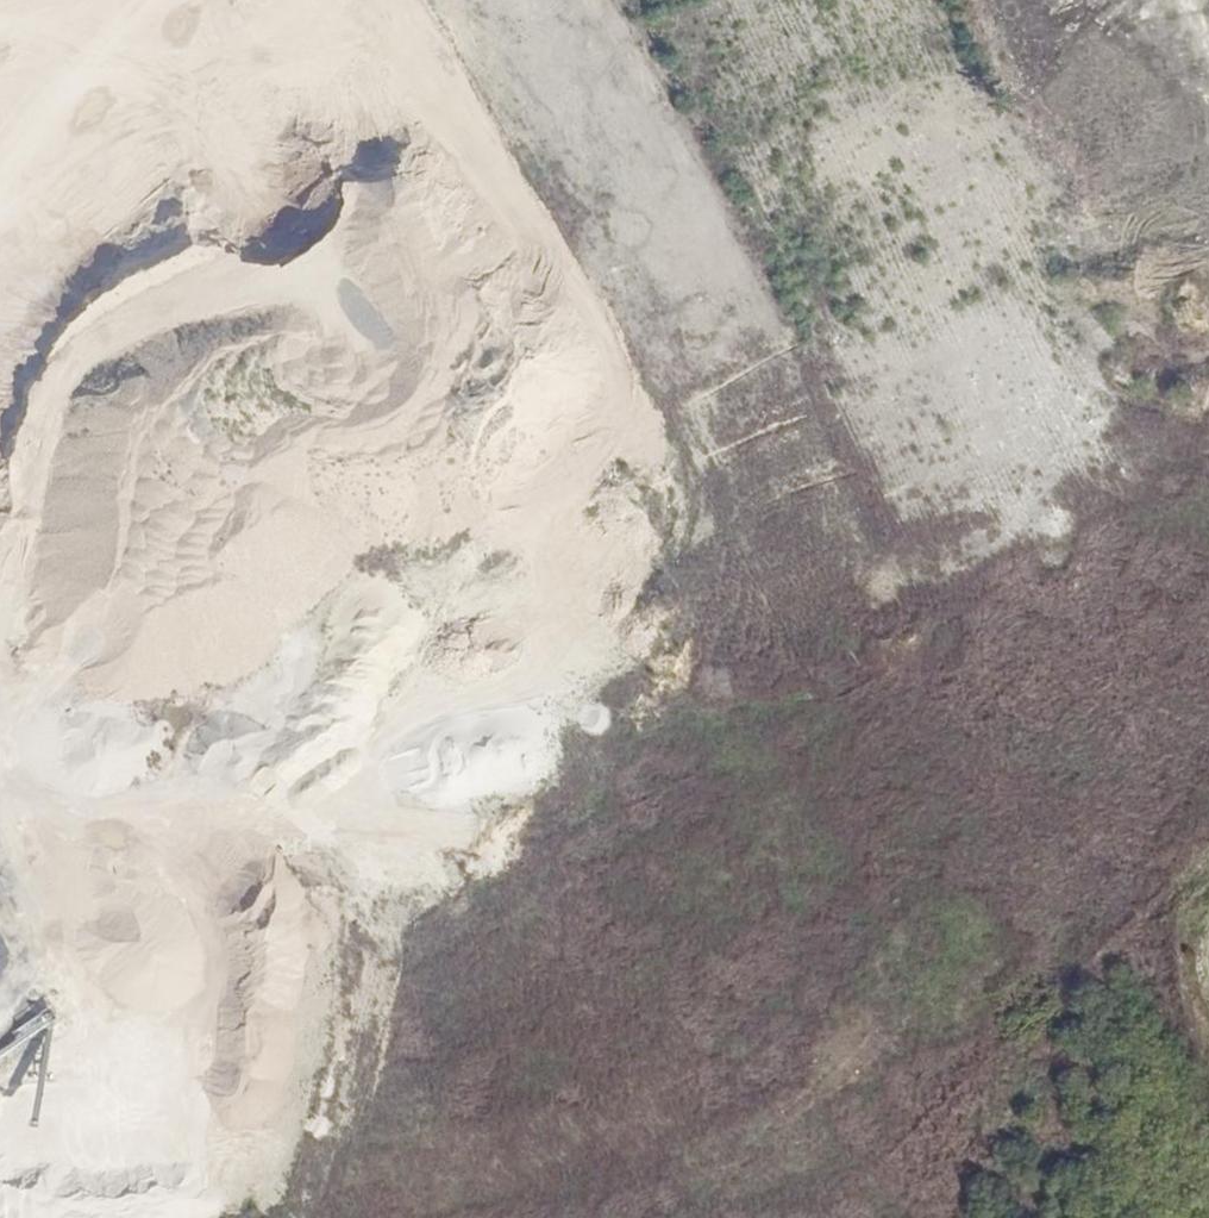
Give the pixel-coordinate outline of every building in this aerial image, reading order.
[(14,846),(0,840),(0,880),(14,846)]
